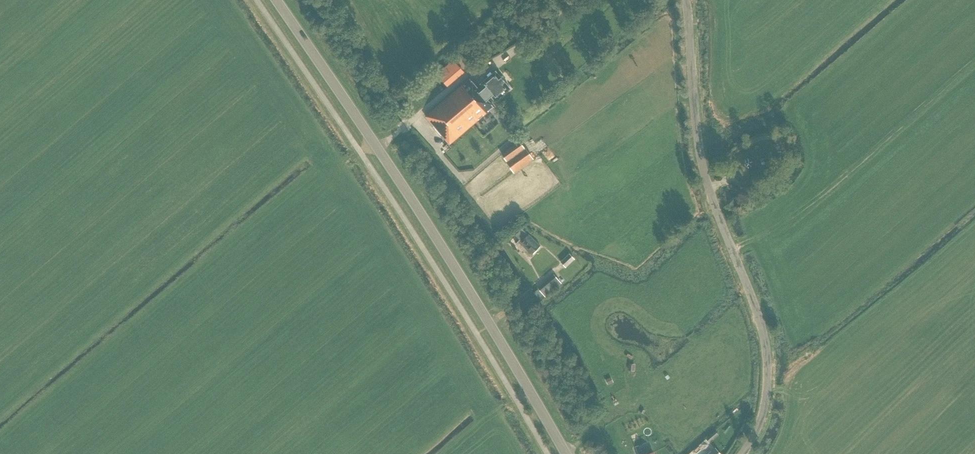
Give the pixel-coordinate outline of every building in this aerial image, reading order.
[(472,61),(464,51),(444,67),(454,79),(464,71),(463,69),(472,61)] [(496,101),(511,89),(496,71),(481,84),(485,88),(481,91),(470,79),(426,116),(442,135),(438,138),(441,140),(444,137),(450,144),(494,107),(488,100),(492,97),(496,101)] [(514,172),(533,159),(526,148),(526,149),(519,140),(501,153),(507,162),(514,172)] [(516,243),(530,257),(533,253),(534,254),(541,246),(522,228),(516,235),(520,239),(516,243)] [(574,258),(570,254),(563,261),(567,265),(574,258)] [(545,296),(558,286),(551,278),(539,289),(545,296)]
